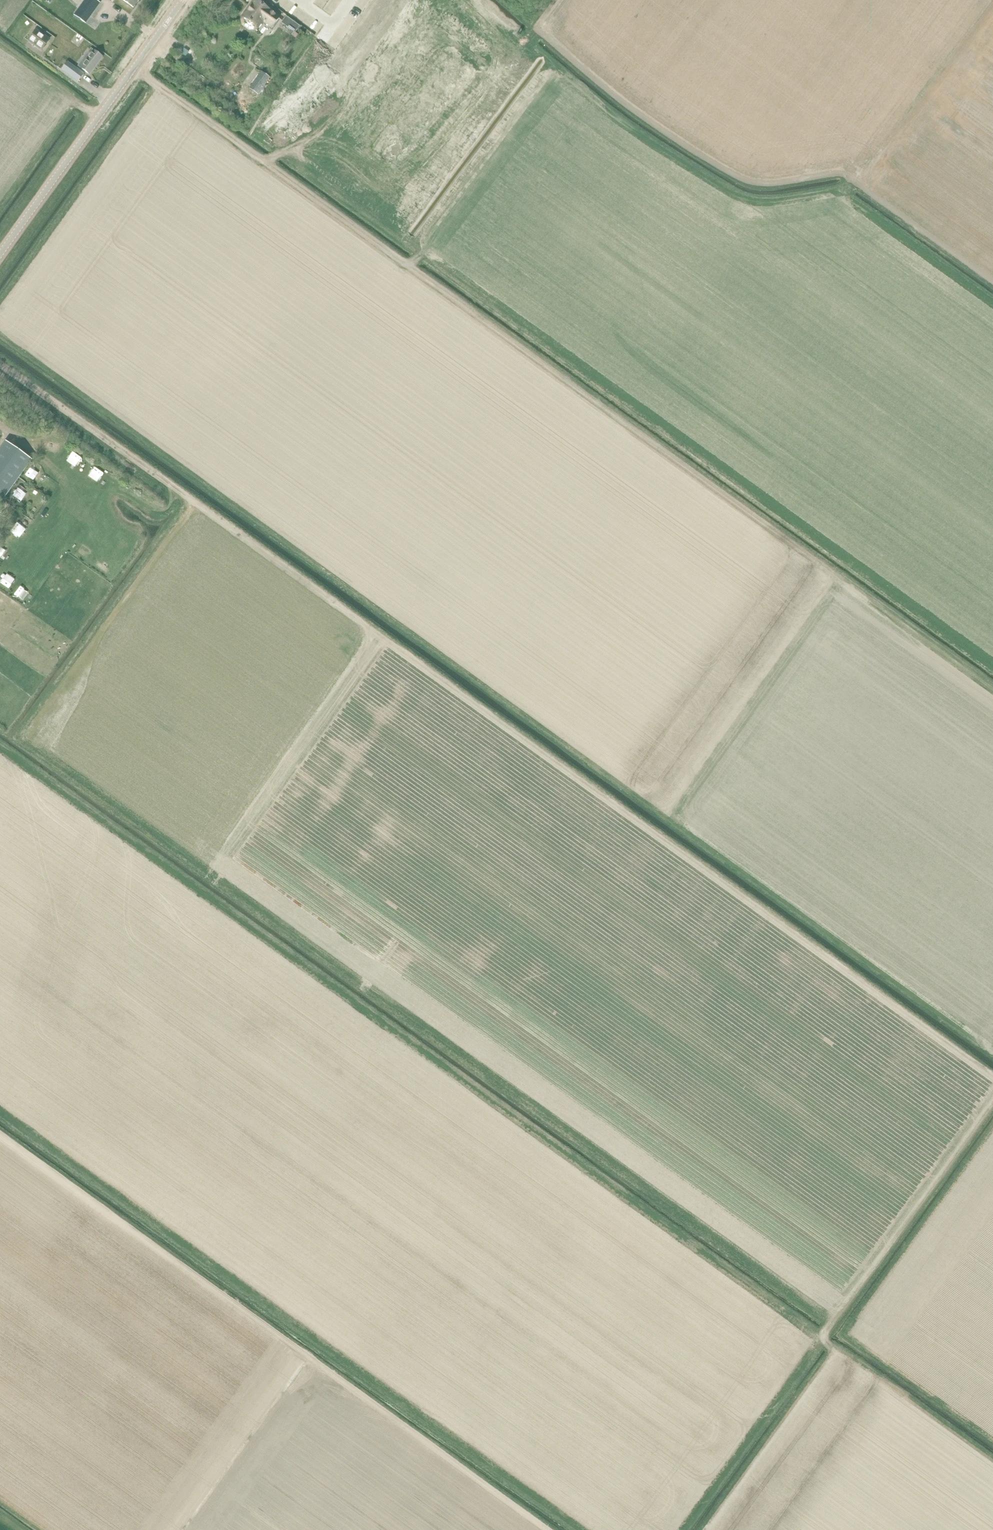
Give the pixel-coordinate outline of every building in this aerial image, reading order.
[(75,16),(85,23),(99,4),(93,0),(87,0),(75,16)] [(123,0),(122,1),(134,10),(141,0),(122,0),(123,0)] [(333,20),(347,0),(332,0),(323,13),(333,20)] [(255,1),(242,18),(244,20),(242,22),(243,27),(249,30),(254,30),(255,28),(257,29),(262,22),(272,30),(279,20),(269,13),(270,11),(255,1)] [(57,2),(53,7),(59,12),(63,7),(57,2)] [(295,33),(300,26),(286,17),(281,23),(295,33)] [(28,42),(42,52),(51,39),(36,29),(28,42)] [(85,63),(82,67),(84,68),(82,70),(90,76),(103,58),(91,50),(83,62),(85,63)] [(68,64),(62,72),(79,84),(85,76),(68,64)] [(262,72),(249,89),(258,96),(270,79),(262,72)] [(3,502),(33,461),(6,441),(0,449),(0,499),(3,502)]
